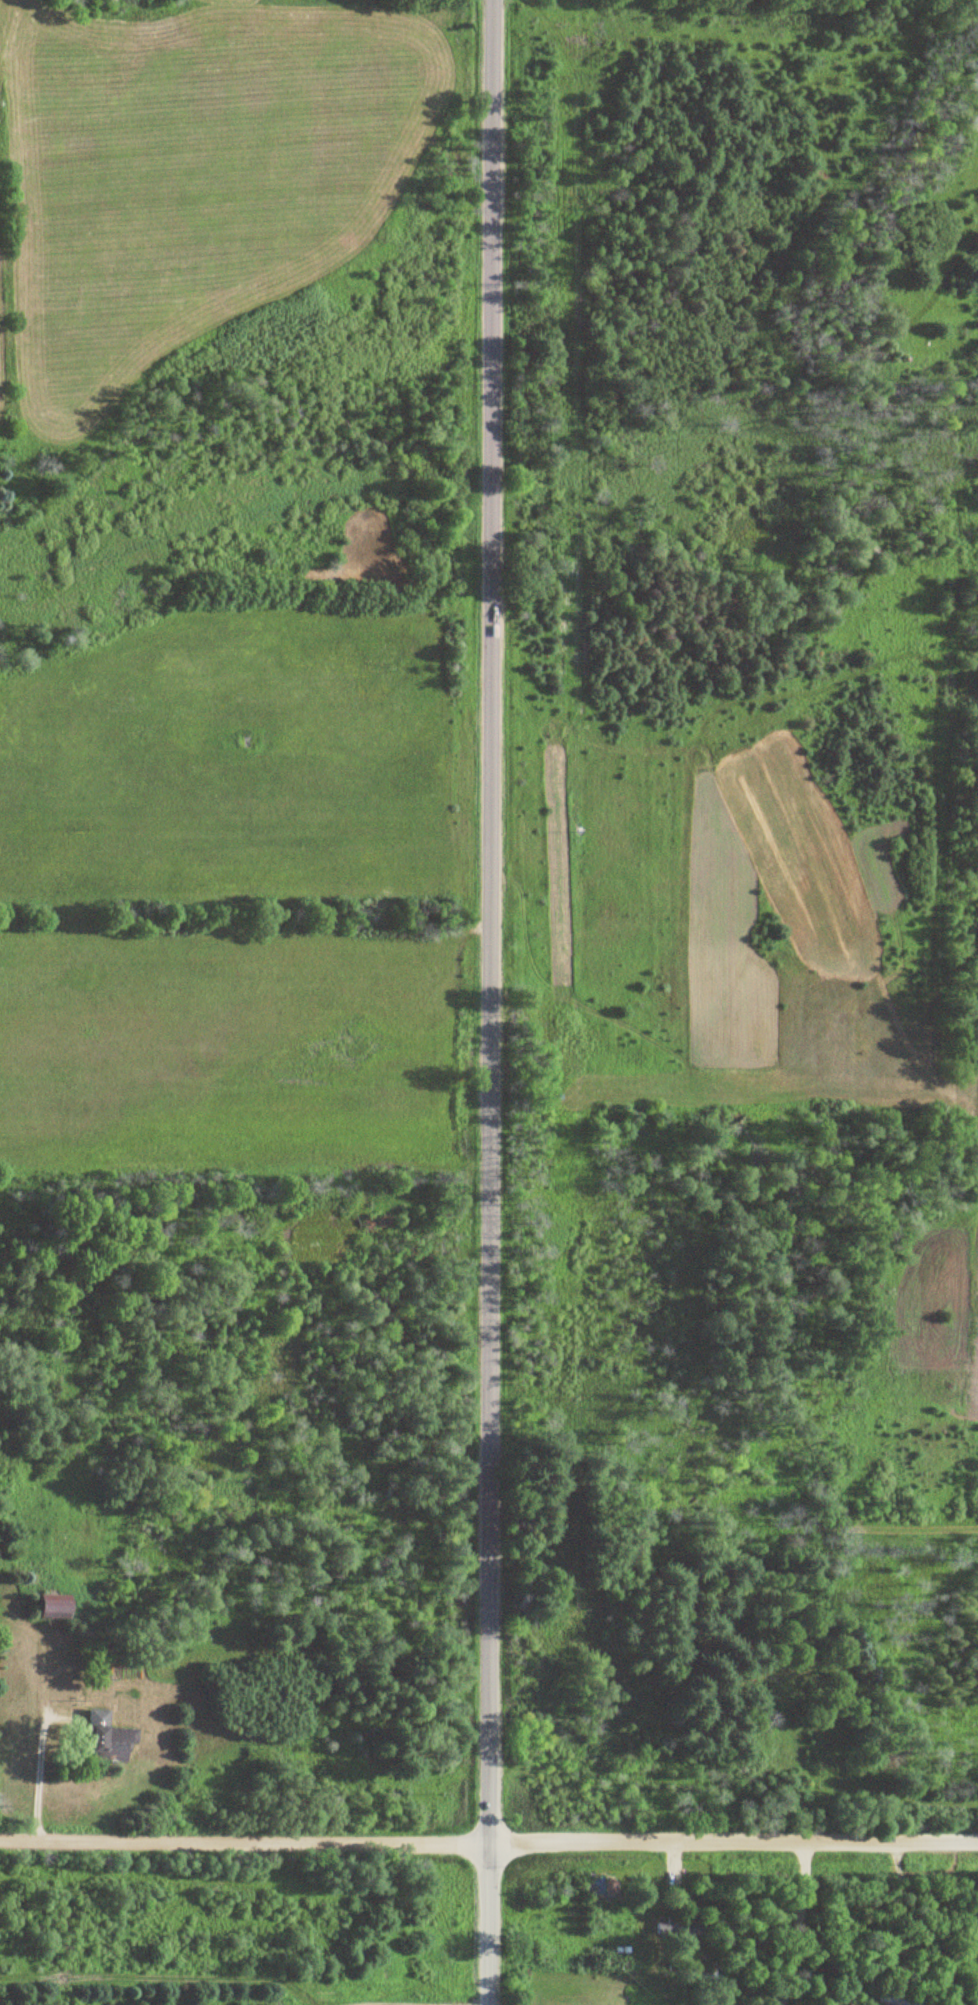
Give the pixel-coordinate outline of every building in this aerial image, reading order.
[(58,1618),(58,1600),(26,1600),(26,1618),(58,1618)] [(81,1709),(80,1761),(123,1762),(124,1743),(132,1743),(132,1728),(103,1727),(103,1709),(81,1709)]
